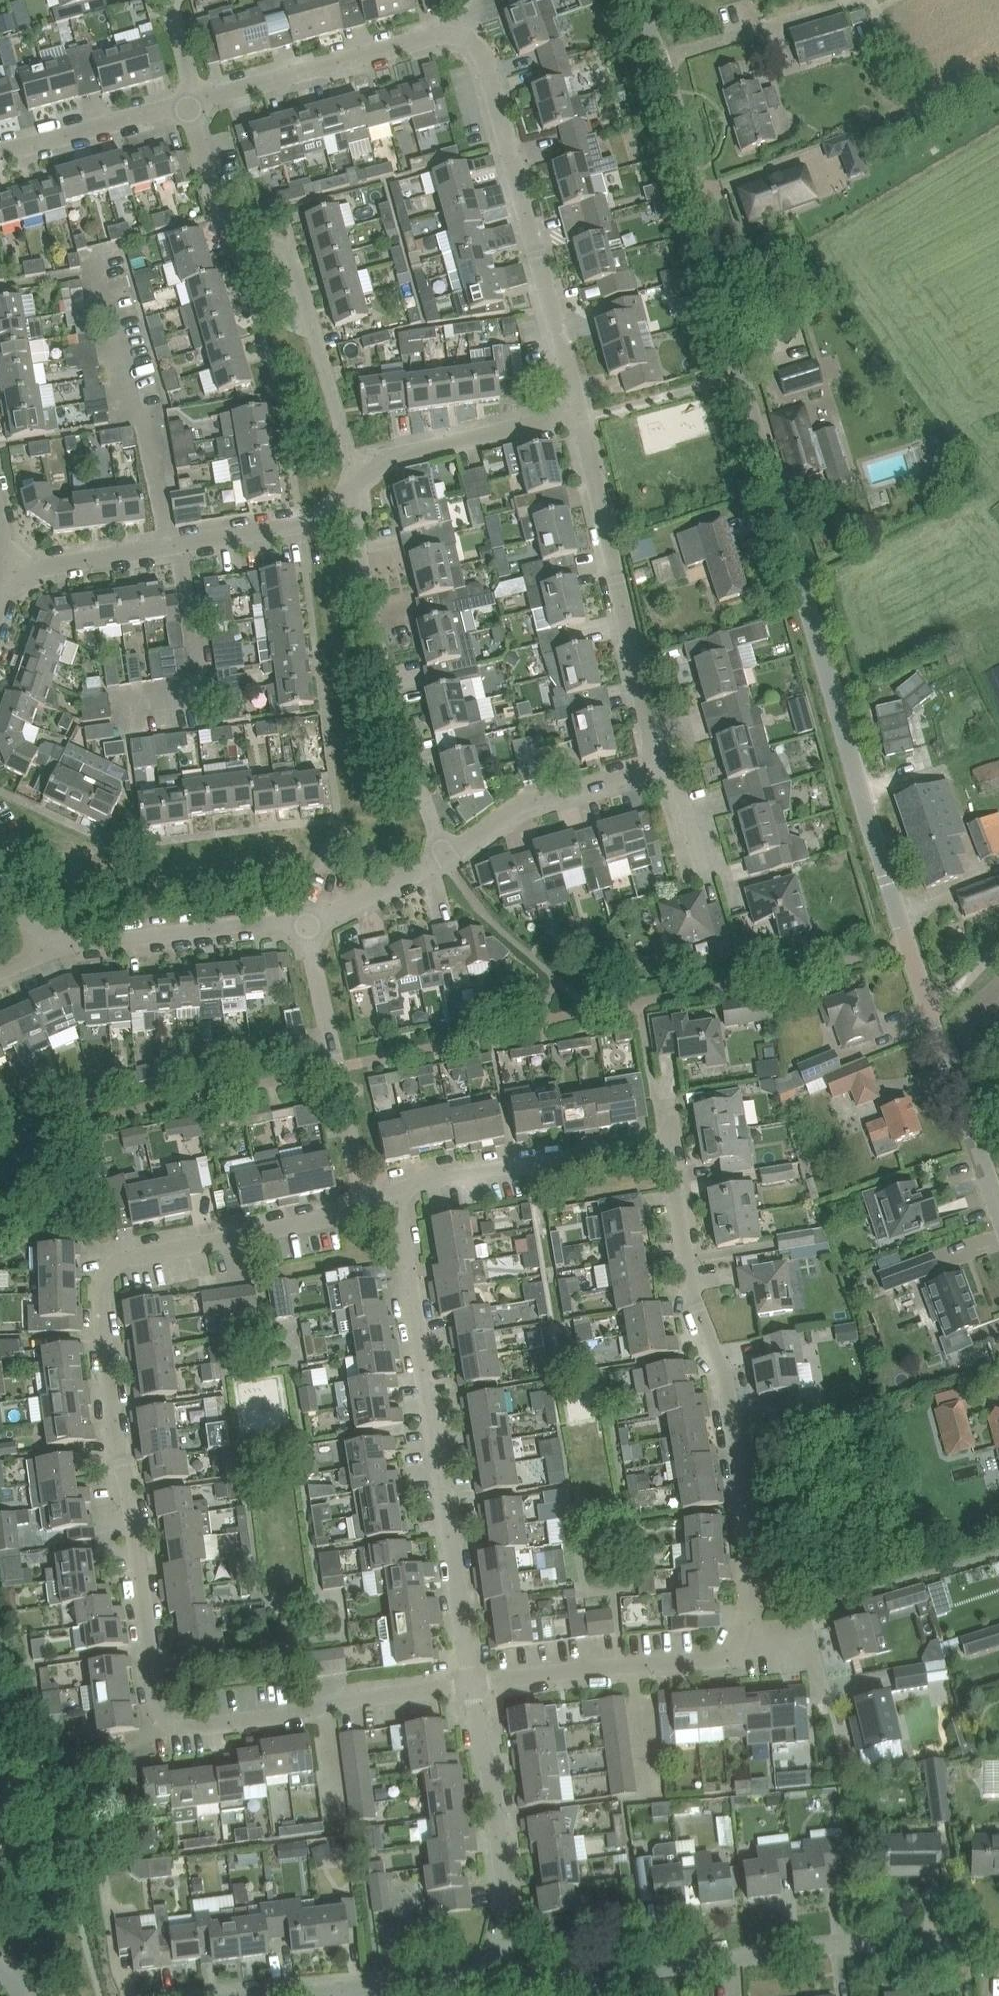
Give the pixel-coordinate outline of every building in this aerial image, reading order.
[(24,0),(23,0),(9,4),(18,33),(32,28),(24,0)] [(60,6),(51,9),(55,24),(83,16),(80,3),(92,0),(58,0),(60,6)] [(308,0),(299,0),(283,4),(282,0),(272,0),(269,1),(276,26),(278,34),(289,31),(292,43),(318,36),(308,0)] [(318,36),(343,30),(337,10),(349,7),(347,0),(308,0),(318,36)] [(349,7),(360,4),(365,24),(390,17),(385,0),(347,0),(349,7)] [(390,17),(415,10),(412,0),(385,0),(390,17)] [(425,12),(436,9),(445,1),(444,0),(421,0),(425,12)] [(511,35),(553,20),(553,19),(556,18),(550,0),(546,0),(519,0),(521,7),(504,14),(511,35)] [(593,0),(578,0),(581,10),(595,5),(593,0)] [(276,26),(269,1),(257,4),(259,11),(235,17),(245,56),(270,49),(267,37),(278,34),(276,26)] [(788,30),(798,65),(852,49),(842,13),(788,30)] [(245,56),(235,17),(210,24),(208,17),(195,21),(202,46),(215,43),(220,63),(245,56)] [(538,54),(542,67),(567,59),(566,57),(553,20),(511,35),(519,55),(538,48),(540,54),(538,54)] [(140,42),(116,48),(127,88),(165,78),(153,32),(138,36),(140,42)] [(12,46),(9,37),(0,39),(0,49),(12,46)] [(90,45),(77,48),(84,74),(96,71),(102,94),(127,88),(116,48),(92,54),(90,45)] [(66,58),(42,64),(53,104),(78,97),(73,77),(84,74),(77,48),(64,52),(66,58)] [(531,87),(537,109),(577,98),(567,59),(542,67),(545,78),(546,83),(531,87)] [(3,69),(5,78),(7,78),(11,94),(22,91),(28,110),(53,104),(42,64),(18,71),(17,65),(3,69)] [(723,93),(741,152),(772,143),(755,88),(744,91),(737,65),(720,70),(727,92),(723,93)] [(5,78),(0,80),(0,122),(17,117),(11,94),(7,78),(5,78)] [(425,81),(403,87),(411,119),(415,131),(437,126),(436,120),(448,117),(440,89),(428,92),(425,81)] [(403,87),(381,93),(389,125),(411,119),(403,87)] [(366,128),(367,131),(369,139),(370,142),(392,136),(389,125),(381,93),(359,98),(359,99),(367,128),(366,128)] [(367,131),(366,128),(367,128),(359,99),(359,98),(359,96),(336,102),(348,145),(369,139),(367,131)] [(558,126),(563,143),(588,136),(577,98),(537,109),(543,130),(558,126)] [(336,102),(314,108),(323,140),(334,137),(338,152),(349,150),(348,145),(336,102)] [(314,108),(292,114),(301,146),(323,140),(314,108)] [(270,120),(270,122),(271,122),(282,165),(304,159),(301,146),(292,114),(270,120)] [(635,115),(625,118),(627,126),(637,123),(635,115)] [(271,122),(270,122),(248,128),(251,140),(240,143),(247,171),(259,168),(260,171),(282,165),(271,122)] [(552,164),(558,186),(588,178),(586,168),(602,163),(594,135),(588,136),(563,143),(567,160),(552,164)] [(166,144),(144,150),(153,183),(174,177),(176,187),(191,183),(183,153),(170,156),(166,144)] [(863,172),(855,149),(841,154),(849,177),(863,172)] [(144,150),(122,156),(130,186),(129,186),(130,189),(143,185),(151,214),(161,212),(153,183),(144,150)] [(122,153),(99,159),(108,192),(129,186),(130,186),(122,156),(122,153)] [(435,153),(421,156),(424,167),(437,163),(435,153)] [(424,167),(421,156),(408,160),(411,170),(424,167)] [(99,159),(77,165),(86,198),(108,192),(99,159)] [(430,173),(436,193),(470,184),(467,175),(475,172),(472,162),(430,173)] [(390,163),(377,166),(380,177),(393,173),(390,163)] [(54,171),(56,177),(57,177),(64,204),(65,203),(86,198),(77,165),(54,171)] [(377,166),(355,172),(358,183),(380,177),(377,166)] [(814,201),(802,167),(738,190),(750,224),(814,201)] [(355,172),(333,178),(336,189),(358,183),(355,172)] [(580,208),(583,220),(609,214),(604,196),(607,195),(601,174),(588,178),(558,186),(563,207),(581,203),(582,208),(580,208)] [(57,177),(56,177),(35,183),(43,215),(66,209),(65,203),(64,204),(57,177)] [(287,184),(289,190),(292,201),(314,195),(311,183),(311,184),(309,178),(287,184)] [(333,178),(311,183),(314,195),(336,189),(333,178)] [(389,183),(395,204),(404,202),(398,181),(389,183)] [(35,183),(13,189),(21,221),(43,215),(35,183)] [(436,193),(441,213),(483,202),(480,191),(472,193),(470,184),(436,193)] [(13,189),(0,192),(0,227),(21,221),(13,189)] [(292,201),(289,190),(276,194),(278,204),(292,201)] [(395,204),(400,224),(409,222),(404,202),(395,204)] [(441,213),(446,233),(480,223),(478,214),(486,212),(483,202),(441,213)] [(379,206),(382,219),(392,216),(388,203),(379,206)] [(305,216),(311,238),(344,230),(337,207),(305,216)] [(172,212),(162,215),(165,227),(175,225),(172,212)] [(573,242),(578,263),(609,255),(609,254),(606,244),(619,240),(615,223),(611,224),(609,214),(583,220),(587,232),(589,232),(590,237),(573,242)] [(165,227),(162,215),(151,218),(155,230),(165,227)] [(392,216),(382,219),(386,232),(388,241),(398,238),(392,216)] [(400,224),(405,244),(414,242),(409,222),(400,224)] [(127,223),(117,226),(121,239),(131,237),(127,223)] [(436,236),(441,255),(494,241),(491,230),(483,233),(480,223),(446,233),(436,236)] [(121,239),(117,226),(107,228),(111,242),(121,239)] [(498,227),(500,245),(512,244),(511,226),(498,227)] [(311,238),(317,260),(349,252),(344,230),(311,238)] [(168,240),(175,262),(207,253),(200,231),(168,240)] [(73,238),(77,251),(86,249),(83,235),(73,238)] [(441,255),(447,275),(491,263),(489,253),(497,251),(494,241),(441,255)] [(414,242),(405,244),(408,254),(417,252),(414,242)] [(390,249),(394,263),(404,260),(400,247),(390,249)] [(126,252),(129,262),(143,259),(140,249),(126,252)] [(628,272),(622,250),(609,254),(609,255),(578,263),(584,285),(598,281),(603,298),(637,289),(632,271),(628,272)] [(317,260),(323,282),(355,274),(349,252),(317,260)] [(175,262),(181,284),(213,275),(213,274),(207,253),(175,262)] [(67,256),(69,270),(80,268),(77,254),(67,256)] [(43,260),(32,262),(35,275),(45,274),(43,260)] [(400,284),(408,282),(409,282),(407,273),(404,260),(394,263),(400,284)] [(35,275),(32,262),(22,263),(24,277),(35,275)] [(447,275),(452,294),(505,280),(502,270),(494,272),(491,263),(447,275)] [(133,274),(139,297),(153,293),(150,282),(158,280),(155,268),(133,274)] [(425,280),(422,270),(414,272),(417,283),(425,281),(425,280)] [(661,274),(664,285),(679,281),(676,270),(661,274)] [(187,283),(193,305),(225,295),(219,273),(213,274),(213,275),(181,284),(181,285),(187,283)] [(323,282),(329,304),(361,296),(355,274),(323,282)] [(417,283),(422,303),(434,299),(429,280),(425,281),(417,283)] [(452,294),(451,295),(457,318),(485,315),(505,312),(504,311),(499,293),(507,291),(505,280),(452,294)] [(679,281),(664,285),(667,297),(682,293),(679,281)] [(408,282),(400,284),(405,300),(412,298),(408,282)] [(63,300),(65,314),(86,311),(82,288),(69,290),(70,299),(63,300)] [(153,293),(139,297),(142,306),(155,302),(153,293)] [(193,305),(199,327),(231,317),(225,295),(193,305)] [(361,296),(329,304),(335,327),(368,318),(361,296)] [(594,322),(602,349),(649,337),(639,297),(605,306),(605,307),(611,306),(614,317),(594,322)] [(19,298),(0,301),(0,325),(23,321),(19,298)] [(435,321),(440,320),(434,299),(422,303),(427,322),(435,321)] [(407,312),(411,324),(421,322),(417,309),(407,312)] [(74,325),(76,336),(90,333),(86,311),(65,314),(67,326),(74,325)] [(146,319),(151,340),(165,336),(159,315),(146,319)] [(199,327),(205,348),(237,339),(231,317),(199,327)] [(514,317),(502,319),(504,333),(516,332),(514,317)] [(44,341),(40,318),(35,319),(23,321),(0,325),(0,348),(44,341)] [(479,322),(466,323),(467,333),(480,331),(479,322)] [(466,323),(443,326),(444,336),(467,333),(466,323)] [(377,326),(366,329),(368,336),(374,335),(379,333),(377,326)] [(443,326),(420,329),(422,339),(444,336),(443,326)] [(422,339),(420,329),(407,331),(408,341),(422,339)] [(379,333),(374,335),(377,345),(390,342),(388,331),(379,333)] [(75,358),(75,359),(96,356),(94,342),(92,343),(90,333),(76,336),(77,344),(71,345),(62,352),(63,360),(75,358)] [(361,338),(363,349),(377,345),(374,335),(368,336),(361,338)] [(158,361),(171,357),(165,336),(151,340),(158,361)] [(649,337),(602,349),(609,376),(624,372),(630,391),(662,383),(653,349),(649,337)] [(205,348),(211,370),(244,361),(237,339),(205,348)] [(31,366),(50,362),(46,340),(44,341),(0,348),(0,371),(31,366)] [(486,367),(472,369),(476,402),(499,399),(497,381),(512,379),(508,347),(484,350),(486,367)] [(82,370),(84,381),(97,378),(96,369),(98,368),(96,356),(75,359),(77,371),(82,370)] [(815,359),(778,371),(785,394),(822,382),(815,359)] [(244,361),(211,370),(218,393),(250,383),(244,361)] [(4,394),(35,388),(34,388),(31,366),(0,371),(0,386),(2,395),(4,394)] [(472,369),(449,372),(454,405),(476,402),(472,369)] [(161,374),(164,384),(178,381),(174,370),(161,374)] [(449,372),(427,375),(431,408),(454,405),(449,372)] [(404,375),(381,379),(386,412),(408,409),(404,378),(405,378),(404,375)] [(427,375),(405,378),(404,378),(408,409),(408,412),(431,408),(427,375)] [(85,402),(85,403),(106,400),(104,387),(99,388),(97,378),(84,381),(85,390),(87,402),(85,402)] [(386,412),(381,379),(358,382),(362,415),(386,412)] [(178,381),(164,384),(167,394),(180,390),(178,381)] [(8,416),(41,411),(37,387),(35,388),(4,394),(5,401),(1,402),(3,417),(8,417),(8,416)] [(106,400),(85,403),(87,417),(92,416),(94,426),(108,423),(106,414),(108,413),(106,400)] [(802,406),(770,415),(789,482),(794,481),(822,472),(824,471),(829,487),(850,480),(834,428),(811,435),(802,406)] [(8,416),(8,417),(9,424),(4,425),(7,440),(59,431),(55,408),(41,411),(8,416)] [(229,437),(269,431),(265,408),(219,415),(223,438),(229,437)] [(168,424),(172,447),(193,443),(191,430),(184,431),(182,422),(168,424)] [(110,431),(112,445),(122,443),(122,450),(135,448),(133,427),(110,431)] [(101,447),(112,445),(110,431),(99,433),(101,447)] [(227,460),(227,461),(272,453),(269,431),(229,437),(231,450),(223,451),(224,461),(227,460)] [(64,437),(66,452),(77,450),(74,436),(64,437)] [(48,441),(38,443),(40,457),(51,455),(48,441)] [(40,457),(38,443),(28,445),(30,458),(40,457)] [(193,443),(172,447),(176,469),(190,467),(188,456),(195,454),(193,443)] [(503,447),(509,477),(556,466),(551,444),(517,452),(515,444),(503,447)] [(230,483),(243,481),(276,476),(272,453),(227,461),(230,483)] [(397,508),(398,511),(437,502),(428,464),(406,469),(404,470),(404,471),(403,471),(402,472),(402,473),(402,474),(402,475),(402,476),(404,486),(393,489),(394,494),(391,494),(392,502),(395,508),(397,508)] [(512,498),(514,510),(544,503),(542,492),(561,487),(556,466),(509,477),(514,498),(512,498)] [(460,473),(467,502),(491,497),(484,468),(460,473)] [(276,476),(243,481),(247,504),(280,499),(276,476)] [(178,481),(180,492),(193,490),(192,479),(178,481)] [(29,515),(41,523),(55,502),(51,500),(48,485),(20,492),(26,516),(29,515)] [(193,490),(180,492),(169,494),(171,507),(172,512),(205,506),(202,488),(193,490)] [(140,489),(118,492),(122,525),(144,522),(140,489)] [(118,492),(95,495),(99,528),(122,525),(118,492)] [(72,498),(73,503),(77,531),(99,528),(95,495),(72,498)] [(422,528),(425,539),(453,533),(445,500),(437,502),(398,511),(403,533),(422,528)] [(55,502),(41,523),(52,531),(53,533),(77,531),(73,503),(59,504),(55,502)] [(537,539),(537,540),(571,532),(566,510),(547,515),(544,503),(514,510),(517,522),(520,522),(525,542),(537,539)] [(473,527),(484,525),(482,515),(471,518),(473,527)] [(496,516),(483,518),(486,530),(498,527),(496,516)] [(677,535),(687,567),(706,561),(719,602),(747,593),(724,520),(705,526),(677,535)] [(520,566),(523,578),(552,571),(549,560),(576,554),(571,532),(537,540),(542,561),(520,566)] [(408,555),(413,577),(459,566),(454,545),(456,545),(453,533),(425,539),(427,551),(408,555)] [(488,547),(479,549),(481,560),(491,558),(488,547)] [(651,562),(658,584),(685,576),(678,554),(665,558),(651,562)] [(438,594),(440,606),(468,599),(466,588),(465,588),(459,566),(413,577),(418,599),(438,594)] [(253,595),(253,597),(296,591),(293,568),(246,574),(247,577),(256,594),(253,595)] [(507,568),(495,570),(497,579),(509,576),(507,568)] [(579,600),(574,578),(555,583),(552,571),(523,578),(531,611),(579,600)] [(203,579),(206,602),(230,599),(228,586),(218,587),(217,578),(203,579)] [(475,583),(468,585),(470,597),(482,594),(481,587),(475,583)] [(168,624),(172,650),(175,678),(189,676),(185,648),(184,648),(177,596),(164,598),(162,585),(138,588),(138,590),(139,590),(143,621),(144,621),(165,618),(166,625),(168,624)] [(115,588),(116,593),(117,593),(121,626),(123,636),(132,634),(131,625),(145,623),(144,621),(143,621),(139,590),(138,590),(131,591),(131,586),(115,588)] [(93,592),(93,596),(94,596),(99,629),(121,626),(117,593),(116,593),(109,594),(108,589),(93,592)] [(263,605),(266,618),(299,613),(296,591),(253,597),(255,606),(263,605)] [(85,593),(71,595),(75,623),(74,623),(75,633),(99,629),(94,596),(93,596),(86,597),(85,593)] [(39,599),(28,631),(55,640),(55,639),(60,625),(74,623),(75,623),(71,595),(39,599)] [(206,602),(209,625),(223,623),(223,622),(233,621),(230,599),(206,602)] [(416,623),(421,645),(468,634),(468,633),(464,634),(459,614),(471,612),(468,599),(440,606),(443,617),(416,623)] [(584,622),(579,600),(531,611),(539,644),(568,638),(565,626),(584,622)] [(255,642),(269,640),(302,636),(299,613),(266,618),(252,620),(255,642)] [(209,625),(212,647),(241,644),(241,643),(235,644),(233,631),(225,632),(223,623),(209,625)] [(694,661),(700,682),(742,670),(736,646),(750,643),(746,627),(716,636),(705,640),(708,651),(710,651),(711,656),(694,661)] [(28,647),(26,653),(58,663),(65,642),(55,639),(55,640),(28,631),(23,645),(28,647)] [(445,662),(448,674),(476,667),(468,634),(421,645),(426,667),(445,662)] [(269,640),(272,664),(274,663),(305,659),(305,658),(302,636),(269,640)] [(543,657),(549,677),(594,666),(589,644),(570,649),(568,638),(539,644),(542,657),(543,657)] [(212,647),(215,670),(244,666),(241,644),(212,647)] [(172,650),(160,652),(164,680),(175,678),(172,650)] [(164,680),(160,652),(148,654),(152,681),(164,680)] [(20,657),(14,673),(51,685),(58,663),(26,653),(24,658),(20,657)] [(509,654),(504,662),(513,668),(518,659),(509,654)] [(125,657),(129,684),(142,683),(138,655),(125,657)] [(103,660),(104,671),(107,688),(119,686),(115,658),(103,660)] [(267,686),(267,687),(310,681),(307,658),(305,658),(305,659),(274,663),(272,664),(262,665),(264,675),(275,674),(277,685),(267,686)] [(215,670),(218,693),(240,690),(248,689),(246,673),(237,674),(236,668),(244,667),(244,666),(215,670)] [(551,698),(554,710),(583,704),(580,692),(600,688),(594,666),(549,677),(556,687),(552,691),(554,697),(551,698)] [(429,713),(476,702),(484,700),(476,667),(448,674),(451,685),(424,691),(429,713)] [(723,704),(726,717),(751,710),(745,688),(747,687),(742,670),(700,682),(706,704),(723,699),(725,704),(723,704)] [(14,673),(7,694),(12,695),(12,696),(29,701),(29,702),(36,704),(38,704),(38,705),(43,707),(44,706),(56,711),(57,708),(54,686),(51,685),(14,673)] [(884,756),(912,749),(904,715),(921,711),(918,698),(927,696),(922,676),(890,684),(895,701),(872,707),(884,756)] [(99,678),(85,680),(86,686),(87,691),(101,689),(99,678)] [(310,681),(267,687),(271,716),(299,712),(298,706),(313,704),(310,681)] [(101,694),(101,689),(87,691),(86,686),(81,686),(82,690),(80,694),(81,697),(80,697),(81,709),(109,706),(107,694),(101,694)] [(0,712),(0,716),(25,725),(24,726),(30,728),(38,705),(38,704),(36,704),(29,702),(29,701),(12,696),(12,695),(7,694),(6,693),(0,712)] [(453,730),(456,742),(485,735),(482,723),(481,724),(476,702),(429,713),(434,735),(453,730)] [(243,719),(242,712),(235,713),(234,703),(220,705),(222,722),(243,719)] [(571,719),(576,740),(610,732),(605,711),(586,715),(583,704),(554,710),(557,723),(571,719)] [(109,706),(81,709),(83,722),(111,718),(109,706)] [(715,738),(721,759),(768,746),(762,724),(757,708),(751,710),(726,717),(729,728),(732,728),(733,733),(715,738)] [(57,727),(67,732),(73,718),(63,713),(57,727)] [(23,742),(21,737),(24,726),(25,725),(0,716),(0,751),(23,742)] [(288,720),(290,733),(300,732),(299,718),(288,720)] [(810,719),(794,724),(797,734),(813,730),(810,719)] [(276,721),(266,723),(267,736),(278,735),(276,721)] [(267,736),(266,723),(255,724),(257,738),(267,736)] [(84,728),(86,742),(114,738),(112,724),(84,728)] [(231,727),(220,729),(222,742),(232,741),(231,727)] [(222,742),(220,729),(210,730),(212,744),(222,742)] [(610,732),(576,740),(581,762),(615,754),(610,732)] [(185,733),(175,735),(177,749),(187,747),(185,733)] [(177,749),(175,735),(165,736),(167,750),(177,749)] [(439,758),(444,779),(478,771),(473,750),(487,747),(485,735),(456,742),(458,753),(439,758)] [(129,741),(133,770),(156,766),(152,738),(129,741)] [(535,738),(524,740),(533,781),(545,778),(535,738)] [(512,743),(521,784),(533,781),(524,740),(512,743)] [(53,775),(59,763),(49,759),(37,753),(33,751),(25,747),(23,742),(0,751),(0,753),(5,765),(4,767),(25,778),(31,765),(43,771),(53,775)] [(124,742),(113,743),(115,757),(125,755),(124,742)] [(39,747),(37,753),(49,759),(55,747),(46,743),(39,747)] [(115,757),(113,743),(103,744),(105,758),(115,757)] [(59,763),(63,755),(65,751),(55,746),(55,747),(49,759),(59,763)] [(744,781),(748,793),(772,787),(767,770),(774,768),(768,746),(721,759),(727,781),(745,776),(746,781),(744,781)] [(43,798),(64,808),(78,778),(84,765),(63,755),(59,763),(53,775),(43,798)] [(998,777),(998,760),(973,768),(977,783),(998,777)] [(64,808),(84,817),(105,775),(84,765),(78,778),(64,808)] [(478,771),(444,779),(449,801),(461,798),(461,806),(455,811),(464,825),(494,803),(485,791),(483,791),(478,771)] [(319,773),(296,776),(296,777),(300,808),(299,808),(300,810),(323,807),(319,773)] [(250,774),(227,778),(231,811),(254,808),(250,781),(251,781),(250,774)] [(105,775),(84,817),(106,827),(120,797),(119,797),(122,790),(120,782),(105,775)] [(296,775),(273,778),(277,811),(299,808),(300,808),(296,777),(296,776),(296,775)] [(227,778),(204,781),(209,814),(231,811),(227,778)] [(273,778),(251,781),(250,781),(254,808),(254,814),(277,811),(273,778)] [(894,798),(903,824),(925,889),(962,877),(950,839),(965,833),(947,780),(894,798)] [(181,784),(182,790),(183,790),(186,817),(187,817),(209,814),(204,781),(181,784)] [(737,815),(743,836),(785,824),(779,802),(775,803),(774,799),(775,799),(772,787),(748,793),(751,805),(753,805),(754,810),(737,815)] [(183,790),(182,790),(160,793),(164,826),(188,823),(187,817),(186,817),(183,790)] [(164,826),(160,793),(137,796),(141,829),(164,826)] [(981,861),(998,854),(998,813),(967,825),(981,861)] [(636,815),(616,821),(626,857),(630,871),(654,865),(652,859),(661,857),(654,832),(642,836),(636,815)] [(601,847),(590,850),(600,888),(612,885),(606,862),(626,857),(616,821),(596,826),(601,847)] [(785,824),(743,836),(749,858),(764,853),(769,871),(794,864),(789,846),(791,846),(785,824)] [(572,833),(552,839),(562,874),(582,869),(588,892),(600,888),(590,850),(578,853),(572,833)] [(539,871),(527,874),(536,905),(548,902),(546,895),(566,889),(562,874),(552,839),(532,844),(539,871)] [(536,905),(527,874),(515,877),(510,857),(489,862),(489,863),(475,867),(481,887),(495,883),(499,898),(518,893),(519,893),(524,909),(536,905)] [(744,890),(750,912),(754,925),(773,919),(779,939),(810,930),(794,876),(744,890)] [(956,893),(965,917),(998,904),(998,880),(990,884),(989,881),(956,893)] [(610,891),(603,894),(606,902),(613,900),(610,891)] [(667,934),(660,936),(666,956),(686,950),(685,944),(712,936),(716,949),(730,945),(723,923),(711,926),(701,893),(659,905),(667,934)] [(461,947),(449,950),(457,990),(470,987),(466,968),(489,964),(488,962),(492,961),(498,966),(509,954),(492,940),(484,941),(481,928),(458,933),(461,947)] [(434,938),(411,943),(419,978),(439,974),(445,1004),(459,1001),(457,990),(449,950),(437,952),(434,938)] [(380,964),(388,1004),(392,1024),(396,1023),(396,1018),(405,1016),(402,1001),(398,982),(419,978),(411,943),(389,947),(391,962),(380,964)] [(587,954),(595,963),(604,955),(596,947),(587,954)] [(375,1006),(388,1004),(380,964),(368,966),(365,952),(342,957),(349,992),(371,988),(375,1006)] [(240,963),(240,966),(241,966),(244,996),(245,1008),(251,1007),(253,1005),(252,995),(267,994),(267,991),(280,989),(277,955),(241,958),(241,963),(240,963)] [(241,966),(240,966),(218,968),(223,1015),(246,1012),(245,1008),(244,996),(241,966)] [(195,970),(195,976),(196,976),(199,1003),(200,1009),(200,1017),(223,1015),(218,968),(195,970)] [(89,975),(64,977),(73,1010),(76,1022),(85,1022),(85,1026),(109,1024),(105,978),(90,979),(89,975)] [(128,976),(105,978),(109,1024),(131,1022),(130,1016),(130,1010),(128,982),(128,976)] [(196,976),(195,976),(173,978),(176,1012),(200,1009),(199,1003),(196,976)] [(28,997),(31,1003),(42,1028),(43,1028),(45,1033),(47,1039),(77,1027),(76,1022),(73,1010),(64,977),(41,987),(43,991),(28,997)] [(173,978),(150,980),(153,1014),(176,1012),(173,978)] [(150,980),(128,982),(130,1010),(130,1016),(142,1015),(143,1032),(155,1031),(153,1014),(150,980)] [(820,1003),(824,1017),(835,1023),(844,1048),(881,1035),(864,988),(820,1003)] [(720,1003),(724,1029),(773,1021),(768,996),(720,1003)] [(31,1003),(10,1012),(23,1042),(29,1055),(50,1046),(47,1039),(45,1033),(43,1028),(42,1028),(31,1003)] [(0,1016),(0,1045),(0,1046),(2,1051),(14,1046),(20,1062),(30,1057),(23,1042),(10,1012),(0,1016)] [(724,1064),(717,1021),(686,1026),(685,1017),(654,1022),(658,1049),(677,1046),(679,1062),(702,1058),(704,1067),(724,1064)] [(614,1034),(616,1043),(632,1040),(631,1031),(614,1034)] [(279,1054),(307,1049),(303,1033),(276,1039),(279,1054)] [(590,1038),(573,1041),(575,1050),(591,1047),(590,1038)] [(575,1050),(573,1041),(557,1044),(558,1052),(575,1050)] [(542,1046),(526,1049),(527,1057),(544,1055),(542,1046)] [(527,1057),(526,1049),(510,1051),(511,1060),(527,1057)] [(779,1095),(806,1085),(841,1070),(833,1052),(796,1067),(797,1070),(779,1078),(772,1080),(779,1095)] [(479,1056),(462,1060),(464,1069),(480,1065),(479,1056)] [(464,1069),(462,1060),(446,1063),(448,1072),(464,1069)] [(758,1080),(779,1078),(777,1061),(755,1063),(758,1080)] [(841,1070),(823,1078),(828,1088),(832,1098),(850,1091),(857,1106),(878,1098),(871,1082),(873,1081),(865,1061),(841,1070)] [(181,1063),(159,1068),(160,1078),(183,1074),(181,1063)] [(431,1066),(415,1069),(417,1078),(433,1075),(431,1066)] [(159,1068),(136,1072),(138,1083),(160,1078),(159,1068)] [(417,1078),(415,1069),(399,1073),(400,1081),(417,1078)] [(138,1083),(136,1072),(112,1077),(114,1088),(138,1083)] [(604,1080),(606,1093),(612,1127),(636,1123),(632,1099),(644,1097),(640,1074),(604,1080)] [(367,1079),(369,1088),(386,1084),(384,1075),(367,1079)] [(746,1128),(739,1088),(715,1093),(717,1105),(694,1109),(699,1136),(733,1131),(733,1130),(746,1128)] [(58,1089),(46,1091),(48,1101),(60,1099),(58,1089)] [(606,1093),(582,1097),(589,1138),(599,1136),(598,1130),(612,1127),(606,1093)] [(558,1094),(534,1098),(540,1132),(553,1130),(554,1137),(564,1135),(559,1100),(558,1094)] [(582,1097),(559,1100),(564,1135),(578,1133),(579,1139),(589,1138),(582,1097)] [(540,1132),(534,1098),(510,1102),(516,1143),(527,1141),(526,1135),(540,1132)] [(919,1134),(907,1100),(881,1110),(885,1120),(865,1126),(876,1158),(897,1151),(894,1143),(919,1134)] [(496,1104),(472,1109),(479,1143),(480,1143),(493,1141),(494,1147),(504,1145),(496,1104)] [(310,1105),(293,1109),(294,1117),(312,1114),(310,1105)] [(269,1107),(246,1112),(249,1127),(265,1123),(263,1115),(270,1113),(269,1107)] [(448,1107),(424,1112),(431,1147),(444,1144),(446,1150),(456,1148),(449,1114),(448,1107)] [(294,1117),(293,1109),(275,1112),(277,1121),(294,1117)] [(472,1109),(449,1114),(456,1148),(469,1145),(470,1152),(481,1150),(480,1143),(479,1143),(472,1109)] [(249,1127),(246,1112),(216,1118),(219,1132),(249,1127)] [(400,1117),(401,1124),(402,1124),(409,1158),(419,1156),(417,1149),(431,1147),(424,1112),(400,1117)] [(166,1137),(183,1135),(183,1140),(201,1138),(199,1120),(198,1118),(178,1120),(174,1121),(164,1123),(166,1137)] [(402,1124),(401,1124),(378,1128),(385,1163),(409,1158),(402,1124)] [(129,1131),(120,1132),(123,1148),(132,1146),(129,1131)] [(753,1171),(748,1142),(735,1144),(733,1131),(699,1136),(703,1164),(725,1160),(728,1175),(753,1171)] [(328,1155),(304,1160),(311,1194),(324,1191),(326,1198),(336,1196),(328,1155)] [(264,1204),(257,1169),(255,1158),(226,1163),(224,1168),(228,1191),(223,1192),(228,1218),(252,1213),(250,1207),(264,1204)] [(304,1160),(280,1165),(289,1205),(299,1203),(297,1197),(311,1194),(304,1160)] [(187,1198),(203,1194),(198,1168),(196,1162),(165,1168),(168,1182),(154,1185),(161,1219),(190,1213),(187,1198)] [(280,1165),(257,1169),(264,1204),(277,1201),(279,1207),(289,1205),(280,1165)] [(759,1170),(761,1186),(793,1181),(791,1165),(759,1170)] [(129,1209),(132,1225),(161,1219),(154,1185),(140,1187),(137,1174),(106,1180),(113,1213),(129,1209)] [(927,1193),(917,1197),(913,1184),(882,1195),(880,1189),(862,1195),(870,1218),(881,1215),(890,1241),(937,1225),(934,1215),(937,1214),(932,1200),(929,1201),(927,1193)] [(708,1192),(713,1220),(753,1213),(751,1199),(757,1198),(755,1185),(708,1192)] [(605,1241),(640,1236),(637,1222),(644,1221),(639,1194),(599,1201),(605,1241)] [(520,1206),(523,1222),(532,1221),(529,1204),(520,1206)] [(759,1212),(753,1213),(713,1220),(717,1248),(758,1241),(755,1226),(762,1225),(759,1212)] [(431,1220),(435,1244),(470,1239),(466,1215),(431,1220)] [(779,1251),(789,1249),(827,1243),(813,1245),(811,1231),(776,1236),(779,1251)] [(550,1233),(552,1250),(561,1248),(559,1232),(550,1233)] [(525,1237),(528,1254),(537,1252),(534,1236),(525,1237)] [(605,1241),(609,1265),(650,1258),(648,1248),(642,1249),(640,1236),(605,1241)] [(431,1259),(433,1269),(467,1263),(467,1264),(474,1263),(470,1239),(435,1244),(437,1258),(431,1259)] [(827,1243),(789,1249),(791,1260),(829,1254),(827,1243)] [(30,1270),(38,1270),(74,1269),(73,1256),(80,1256),(80,1245),(38,1246),(38,1249),(29,1249),(30,1270)] [(561,1248),(552,1250),(555,1266),(564,1265),(561,1248)] [(537,1252),(528,1254),(531,1270),(539,1269),(537,1252)] [(609,1265),(613,1289),(647,1283),(645,1269),(651,1268),(650,1258),(609,1265)] [(911,1262),(878,1273),(884,1290),(916,1279),(911,1262)] [(428,1284),(430,1294),(471,1287),(467,1264),(467,1263),(433,1269),(435,1283),(428,1284)] [(741,1295),(753,1293),(757,1316),(792,1310),(784,1263),(737,1271),(741,1295)] [(38,1270),(39,1295),(74,1294),(74,1280),(80,1280),(80,1269),(74,1269),(38,1270)] [(961,1273),(926,1286),(932,1304),(927,1306),(933,1323),(940,1340),(949,1337),(955,1353),(971,1347),(965,1331),(978,1326),(977,1325),(966,1294),(968,1293),(961,1273)] [(557,1281),(560,1297),(569,1296),(575,1295),(573,1279),(557,1281)] [(267,1284),(270,1297),(273,1321),(293,1318),(287,1280),(267,1284)] [(342,1311),(349,1310),(349,1309),(377,1305),(377,1304),(375,1291),(381,1290),(379,1280),(338,1286),(342,1311)] [(533,1284),(536,1301),(544,1299),(542,1283),(533,1284)] [(616,1313),(623,1312),(623,1311),(657,1306),(657,1305),(656,1295),(649,1297),(647,1283),(613,1289),(616,1313)] [(254,1286),(241,1288),(244,1312),(257,1310),(254,1286)] [(440,1317),(453,1315),(453,1314),(475,1311),(475,1310),(471,1287),(430,1294),(432,1304),(438,1303),(440,1317)] [(241,1288),(229,1289),(232,1313),(244,1312),(241,1288)] [(216,1291),(218,1305),(219,1315),(232,1313),(229,1289),(216,1291)] [(74,1294),(39,1295),(39,1306),(27,1307),(28,1332),(57,1332),(81,1331),(81,1308),(74,1308),(74,1294)] [(569,1296),(560,1297),(562,1314),(571,1313),(569,1296)] [(126,1328),(132,1327),(160,1323),(157,1299),(122,1303),(126,1328)] [(544,1299),(536,1301),(538,1317),(547,1316),(544,1299)] [(349,1309),(349,1310),(353,1333),(387,1327),(387,1328),(394,1327),(392,1317),(386,1318),(383,1303),(377,1304),(377,1305),(349,1309)] [(623,1312),(627,1335),(661,1329),(660,1319),(673,1317),(670,1303),(657,1305),(657,1306),(623,1311),(623,1312)] [(203,1307),(204,1317),(213,1316),(219,1315),(218,1305),(203,1307)] [(449,1329),(451,1339),(492,1332),(488,1308),(475,1310),(475,1311),(453,1314),(453,1315),(455,1328),(449,1329)] [(213,1316),(204,1317),(207,1333),(215,1332),(213,1316)] [(592,1342),(588,1318),(573,1320),(576,1343),(586,1341),(586,1342),(592,1342)] [(127,1341),(129,1351),(170,1346),(167,1322),(160,1323),(132,1327),(134,1340),(127,1341)] [(300,1325),(303,1341),(312,1340),(309,1323),(300,1325)] [(855,1323),(840,1326),(843,1343),(858,1340),(855,1323)] [(353,1333),(357,1357),(398,1350),(396,1340),(390,1341),(387,1328),(387,1327),(353,1333)] [(661,1329),(627,1335),(631,1359),(678,1351),(676,1337),(663,1339),(661,1329)] [(531,1349),(531,1350),(552,1347),(549,1330),(541,1332),(526,1335),(529,1350),(531,1349)] [(459,1348),(461,1361),(495,1356),(492,1332),(451,1339),(452,1349),(459,1348)] [(768,1361),(752,1363),(758,1397),(797,1390),(793,1366),(801,1365),(795,1332),(764,1337),(768,1361)] [(312,1340),(303,1341),(306,1358),(315,1356),(312,1340)] [(13,1356),(13,1353),(23,1352),(22,1341),(0,1342),(0,1358),(13,1356)] [(590,1369),(586,1342),(586,1341),(576,1343),(580,1371),(590,1369)] [(45,1373),(45,1374),(79,1369),(77,1356),(84,1355),(82,1344),(42,1349),(44,1362),(33,1364),(34,1375),(45,1373)] [(136,1361),(138,1374),(173,1370),(170,1346),(129,1351),(130,1362),(136,1361)] [(199,1365),(200,1366),(219,1364),(217,1347),(208,1348),(210,1364),(199,1365)] [(552,1347),(531,1350),(534,1366),(546,1364),(555,1363),(552,1347)] [(345,1359),(348,1382),(360,1380),(360,1381),(395,1375),(393,1361),(399,1360),(398,1350),(357,1357),(345,1359)] [(495,1356),(461,1361),(463,1375),(457,1376),(458,1387),(499,1380),(495,1356)] [(650,1394),(656,1393),(656,1392),(684,1387),(683,1377),(695,1375),(693,1361),(646,1369),(650,1394)] [(219,1364),(200,1366),(202,1382),(213,1380),(213,1381),(222,1380),(219,1364)] [(45,1374),(48,1396),(48,1397),(88,1392),(87,1382),(81,1383),(79,1369),(45,1374)] [(173,1370),(138,1374),(140,1388),(134,1389),(135,1400),(176,1394),(173,1370)] [(302,1373),(304,1389),(313,1388),(310,1372),(302,1373)] [(347,1382),(351,1406),(386,1401),(384,1391),(397,1389),(395,1375),(360,1381),(360,1380),(348,1382),(347,1382)] [(627,1384),(615,1386),(617,1398),(629,1396),(627,1384)] [(660,1416),(666,1415),(707,1408),(705,1394),(692,1397),(691,1386),(684,1387),(656,1392),(656,1393),(660,1416)] [(304,1389),(299,1390),(303,1415),(318,1412),(314,1388),(313,1388),(304,1389)] [(89,1416),(88,1415),(87,1406),(90,1406),(88,1392),(48,1397),(48,1396),(41,1397),(44,1422),(89,1416)] [(468,1408),(471,1422),(505,1416),(501,1392),(460,1399),(462,1409),(468,1408)] [(542,1393),(545,1410),(554,1408),(551,1392),(542,1393)] [(215,1398),(218,1426),(227,1425),(224,1397),(215,1398)] [(613,1401),(616,1421),(632,1419),(629,1399),(613,1401)] [(386,1401),(351,1406),(355,1431),(403,1423),(401,1409),(388,1411),(386,1401)] [(933,1410),(945,1456),(974,1448),(962,1403),(933,1410)] [(138,1422),(140,1436),(174,1431),(171,1407),(130,1412),(131,1423),(138,1422)] [(554,1408),(545,1410),(547,1426),(556,1425),(554,1408)] [(666,1415),(670,1438),(705,1433),(703,1419),(709,1418),(707,1408),(666,1415)] [(998,1459),(998,1415),(988,1418),(998,1459)] [(47,1447),(95,1440),(93,1426),(90,1427),(89,1416),(44,1422),(47,1447)] [(466,1436),(468,1447),(509,1440),(505,1416),(471,1422),(473,1435),(466,1436)] [(231,1448),(227,1425),(218,1426),(203,1428),(206,1452),(231,1448)] [(618,1430),(620,1447),(629,1445),(626,1429),(618,1430)] [(136,1461),(149,1459),(177,1455),(178,1455),(174,1431),(140,1436),(142,1450),(135,1450),(136,1461)] [(674,1461),(674,1462),(715,1455),(713,1445),(707,1446),(705,1433),(670,1438),(657,1440),(661,1463),(674,1461)] [(345,1445),(348,1469),(383,1463),(381,1453),(394,1451),(392,1437),(345,1445)] [(550,1441),(552,1457),(561,1456),(559,1439),(550,1441)] [(476,1456),(478,1469),(513,1464),(509,1440),(468,1447),(470,1457),(476,1456)] [(16,1454),(15,1444),(0,1446),(0,1456),(16,1454)] [(629,1445),(620,1447),(623,1463),(632,1461),(629,1445)] [(26,1462),(29,1486),(74,1480),(72,1470),(85,1468),(83,1454),(26,1462)] [(149,1459),(151,1473),(145,1473),(146,1484),(187,1479),(184,1454),(178,1455),(177,1455),(149,1459)] [(674,1462),(678,1486),(713,1480),(710,1467),(717,1465),(715,1455),(674,1462)] [(223,1457),(224,1470),(225,1474),(234,1472),(231,1456),(223,1457)] [(561,1456),(552,1457),(555,1474),(564,1472),(561,1456)] [(352,1493),(359,1492),(400,1485),(397,1471),(385,1473),(383,1463),(348,1469),(352,1493)] [(513,1464),(478,1469),(481,1483),(474,1484),(476,1494),(517,1488),(513,1464)] [(625,1477),(628,1494),(653,1490),(653,1489),(643,1490),(641,1475),(625,1477)] [(28,1486),(32,1509),(83,1503),(83,1504),(90,1503),(88,1488),(75,1490),(74,1480),(29,1486),(28,1486)] [(713,1480),(678,1486),(682,1510),(723,1503),(721,1493),(715,1494),(713,1480)] [(226,1486),(229,1502),(237,1501),(235,1484),(226,1486)] [(325,1485),(307,1485),(309,1499),(326,1497),(325,1485)] [(359,1492),(362,1515),(397,1510),(395,1496),(401,1495),(400,1485),(359,1492)] [(562,1518),(562,1519),(571,1518),(568,1501),(568,1502),(566,1490),(545,1493),(547,1504),(544,1504),(546,1520),(562,1518)] [(653,1490),(628,1494),(631,1510),(649,1507),(649,1501),(655,1500),(653,1490)] [(155,1506),(157,1519),(192,1515),(192,1514),(198,1513),(207,1512),(205,1501),(190,1502),(189,1491),(148,1496),(149,1507),(155,1506)] [(486,1515),(487,1529),(522,1525),(519,1500),(478,1506),(479,1516),(486,1515)] [(83,1503),(32,1509),(32,1510),(39,1509),(42,1529),(46,1532),(67,1529),(69,1543),(94,1539),(91,1516),(85,1517),(83,1504),(83,1503)] [(310,1507),(313,1523),(321,1521),(319,1506),(310,1507)] [(397,1510),(362,1515),(366,1539),(407,1533),(405,1522),(399,1523),(397,1510)] [(19,1550),(15,1512),(0,1514),(0,1553),(19,1550)] [(165,1529),(167,1542),(201,1538),(198,1513),(192,1514),(192,1515),(157,1519),(158,1529),(165,1529)] [(237,1517),(239,1533),(248,1532),(246,1515),(237,1517)] [(684,1520),(685,1545),(721,1542),(720,1529),(726,1528),(725,1517),(684,1520)] [(571,1518),(562,1519),(564,1536),(573,1534),(571,1518)] [(321,1521),(313,1523),(316,1548),(328,1547),(327,1538),(324,1538),(321,1521)] [(483,1544),(484,1553),(484,1554),(512,1550),(512,1551),(525,1549),(522,1525),(487,1529),(489,1543),(483,1544)] [(248,1532),(239,1533),(241,1549),(250,1548),(248,1532)] [(634,1532),(635,1549),(644,1548),(643,1532),(634,1532)] [(162,1557),(163,1567),(198,1562),(198,1563),(205,1562),(201,1538),(167,1542),(168,1556),(162,1557)] [(362,1574),(375,1572),(385,1571),(384,1571),(406,1568),(406,1567),(405,1554),(411,1553),(410,1542),(359,1549),(362,1574)] [(685,1545),(687,1568),(688,1568),(688,1569),(729,1566),(728,1556),(722,1556),(721,1542),(685,1545)] [(644,1548),(635,1549),(636,1566),(645,1565),(644,1548)] [(473,1569),(474,1579),(515,1574),(512,1551),(512,1550),(484,1554),(484,1553),(478,1554),(479,1568),(473,1569)] [(555,1568),(564,1567),(562,1551),(534,1554),(536,1571),(555,1568)] [(44,1571),(45,1583),(93,1577),(91,1563),(97,1562),(96,1552),(55,1557),(56,1568),(44,1571)] [(318,1555),(321,1579),(342,1577),(338,1552),(318,1555)] [(1,1589),(32,1584),(31,1570),(22,1571),(20,1558),(0,1561),(0,1582),(1,1589)] [(159,1582),(160,1592),(201,1586),(198,1563),(198,1562),(163,1567),(165,1581),(159,1582)] [(237,1565),(239,1581),(248,1580),(245,1564),(237,1565)] [(378,1595),(388,1594),(422,1590),(421,1580),(434,1578),(432,1564),(406,1567),(406,1568),(384,1571),(385,1571),(375,1572),(378,1595)] [(682,1569),(684,1592),(684,1593),(711,1591),(711,1592),(718,1591),(717,1580),(730,1579),(729,1566),(688,1569),(688,1568),(687,1568),(682,1569)] [(564,1567),(555,1568),(557,1585),(566,1584),(564,1567)] [(637,1573),(639,1597),(654,1596),(652,1571),(637,1573)] [(482,1589),(484,1602),(519,1598),(519,1597),(515,1574),(474,1579),(476,1589),(482,1589)] [(61,1606),(75,1605),(75,1604),(109,1599),(107,1585),(94,1587),(93,1577),(45,1583),(48,1606),(61,1604),(61,1606)] [(342,1577),(321,1579),(323,1590),(323,1591),(344,1588),(342,1577)] [(248,1580),(239,1581),(241,1598),(250,1597),(248,1580)] [(935,1616),(950,1612),(942,1581),(927,1585),(935,1616)] [(927,1602),(921,1585),(884,1596),(889,1613),(927,1602)] [(170,1615),(176,1614),(204,1610),(204,1609),(201,1586),(160,1592),(161,1602),(168,1601),(170,1615)] [(388,1594),(391,1618),(438,1612),(437,1598),(424,1600),(422,1590),(388,1594)] [(566,1600),(568,1616),(577,1615),(574,1590),(562,1592),(563,1600),(566,1600)] [(684,1593),(684,1592),(676,1593),(678,1617),(671,1618),(672,1632),(698,1630),(698,1617),(719,1615),(719,1604),(712,1605),(711,1592),(711,1591),(684,1593)] [(492,1611),(493,1625),(528,1620),(525,1596),(519,1597),(519,1598),(484,1602),(485,1612),(492,1611)] [(78,1627),(83,1627),(83,1626),(118,1621),(119,1622),(125,1621),(123,1607),(110,1609),(109,1599),(75,1604),(75,1605),(78,1627)] [(631,1599),(623,1599),(623,1608),(626,1608),(631,1602),(631,1599)] [(173,1639),(186,1637),(214,1633),(214,1632),(211,1609),(204,1609),(204,1610),(176,1614),(178,1627),(171,1628),(173,1639)] [(256,1611),(258,1627),(267,1626),(265,1610),(256,1611)] [(610,1610),(598,1612),(601,1636),(614,1634),(610,1610)] [(384,1643),(394,1642),(428,1637),(427,1627),(440,1626),(438,1612),(391,1618),(381,1619),(377,1623),(379,1641),(384,1643)] [(598,1612),(585,1614),(587,1637),(601,1636),(598,1612)] [(577,1615),(568,1616),(571,1640),(587,1637),(585,1614),(577,1615)] [(866,1618),(835,1626),(844,1663),(876,1655),(871,1638),(881,1635),(876,1616),(866,1619),(866,1618)] [(528,1620),(493,1625),(495,1639),(489,1640),(490,1650),(541,1644),(538,1619),(528,1620)] [(120,1635),(119,1622),(118,1621),(83,1626),(83,1627),(87,1651),(128,1645),(127,1635),(120,1635)] [(361,1623),(349,1625),(350,1633),(362,1631),(361,1623)] [(267,1626),(258,1627),(260,1644),(269,1643),(267,1626)] [(965,1658),(998,1647),(998,1626),(959,1639),(965,1658)] [(186,1637),(187,1650),(181,1651),(182,1662),(224,1656),(220,1632),(214,1632),(214,1633),(186,1637)] [(428,1637),(394,1642),(397,1666),(438,1661),(437,1650),(430,1651),(428,1637)] [(46,1660),(43,1640),(30,1642),(33,1661),(46,1660)] [(343,1649),(330,1651),(333,1675),(346,1673),(343,1649)] [(330,1651),(318,1652),(321,1676),(333,1675),(330,1651)] [(321,1676),(318,1652),(305,1654),(308,1678),(321,1676)] [(88,1663),(92,1687),(126,1682),(125,1669),(131,1668),(130,1657),(88,1663)] [(897,1692),(927,1687),(923,1665),(893,1670),(897,1692)] [(38,1669),(42,1694),(59,1691),(58,1684),(49,1685),(47,1668),(38,1669)] [(92,1687),(95,1711),(130,1706),(130,1707),(136,1706),(135,1695),(128,1696),(126,1682),(92,1687)] [(728,1687),(718,1688),(722,1729),(746,1727),(743,1698),(744,1698),(743,1692),(729,1693),(728,1687)] [(781,1695),(768,1696),(767,1696),(770,1731),(771,1744),(809,1742),(804,1687),(780,1689),(781,1695)] [(709,1695),(695,1696),(699,1743),(722,1741),(721,1729),(722,1729),(718,1688),(708,1688),(709,1695)] [(757,1697),(744,1698),(743,1698),(746,1727),(746,1733),(770,1731),(767,1696),(768,1696),(767,1690),(756,1691),(757,1697)] [(42,1694),(45,1718),(61,1715),(62,1715),(59,1691),(42,1694)] [(699,1743),(695,1696),(681,1697),(681,1691),(657,1693),(659,1719),(662,1746),(699,1743)] [(850,1720),(853,1734),(857,1752),(866,1750),(899,1743),(887,1694),(854,1701),(858,1718),(850,1720)] [(599,1700),(600,1709),(624,1706),(623,1697),(599,1700)] [(579,1704),(581,1718),(598,1716),(597,1702),(579,1704)] [(130,1706),(95,1711),(98,1735),(139,1730),(138,1719),(131,1720),(130,1707),(130,1706)] [(510,1737),(516,1737),(516,1736),(558,1730),(555,1706),(507,1713),(510,1737)] [(600,1709),(602,1722),(626,1719),(624,1706),(600,1709)] [(61,1715),(45,1718),(47,1734),(48,1744),(64,1742),(61,1715)] [(972,1757),(961,1717),(951,1720),(962,1758),(972,1757)] [(602,1722),(604,1735),(628,1732),(626,1719),(602,1722)] [(405,1726),(408,1750),(443,1746),(441,1732),(447,1731),(446,1721),(405,1726)] [(512,1751),(513,1761),(566,1754),(565,1753),(563,1730),(558,1730),(516,1736),(516,1737),(518,1750),(512,1751)] [(297,1740),(283,1741),(288,1775),(290,1789),(314,1786),(307,1732),(296,1733),(297,1740)] [(340,1734),(341,1748),(365,1745),(363,1732),(340,1734)] [(604,1735),(605,1746),(629,1743),(628,1732),(604,1735)] [(269,1737),(260,1738),(265,1778),(266,1778),(288,1775),(283,1741),(270,1743),(269,1737)] [(243,1753),(237,1754),(241,1788),(242,1788),(244,1800),(266,1797),(265,1785),(266,1785),(266,1778),(265,1778),(260,1738),(245,1740),(247,1753),(243,1753)] [(605,1746),(606,1759),(631,1756),(629,1743),(605,1746)] [(341,1748),(343,1760),(367,1757),(365,1745),(341,1748)] [(424,1773),(459,1768),(457,1754),(444,1756),(443,1746),(408,1750),(411,1774),(424,1773)] [(221,1769),(214,1770),(219,1804),(220,1812),(244,1809),(243,1801),(244,1801),(244,1800),(242,1788),(241,1788),(237,1754),(223,1756),(225,1769),(221,1769)] [(521,1770),(522,1784),(558,1779),(569,1778),(566,1754),(513,1761),(514,1771),(521,1770)] [(606,1759),(607,1759),(608,1770),(632,1768),(631,1756),(606,1759)] [(367,1757),(343,1760),(344,1772),(368,1769),(367,1757)] [(923,1761),(926,1789),(931,1824),(950,1822),(942,1758),(923,1761)] [(588,1768),(589,1775),(608,1772),(608,1770),(607,1759),(600,1760),(601,1766),(588,1768)] [(171,1804),(166,1770),(153,1772),(152,1765),(128,1768),(131,1795),(145,1793),(149,1821),(172,1818),(171,1810),(170,1804),(171,1804)] [(189,1767),(190,1773),(195,1807),(219,1804),(214,1770),(201,1772),(200,1766),(189,1767)] [(424,1773),(427,1796),(468,1791),(467,1781),(461,1781),(459,1768),(424,1773)] [(608,1772),(610,1784),(634,1781),(632,1768),(608,1770),(608,1772)] [(171,1769),(166,1770),(171,1804),(170,1804),(171,1810),(195,1807),(190,1773),(177,1775),(176,1769),(171,1769)] [(368,1769),(344,1772),(346,1785),(370,1782),(368,1769)] [(558,1779),(522,1784),(524,1797),(518,1798),(519,1809),(561,1803),(558,1779)] [(768,1780),(751,1781),(751,1790),(768,1788),(768,1780)] [(634,1781),(610,1784),(611,1797),(636,1794),(634,1781)] [(751,1790),(751,1781),(735,1783),(736,1791),(751,1790)] [(370,1782),(346,1785),(348,1797),(372,1794),(370,1782)] [(1,1851),(10,1821),(20,1788),(2,1783),(0,1791),(0,1851),(1,1851)] [(703,1786),(704,1794),(721,1792),(720,1784),(703,1786)] [(383,1789),(373,1791),(374,1801),(384,1800),(383,1789)] [(427,1796),(430,1820),(465,1815),(463,1802),(470,1801),(468,1791),(427,1796)] [(372,1794),(348,1797),(349,1809),(373,1806),(372,1794)] [(672,1816),(672,1818),(700,1815),(698,1801),(671,1804),(672,1816)] [(666,1803),(651,1805),(652,1817),(672,1816),(671,1804),(671,1803),(666,1803)] [(373,1806),(349,1809),(351,1822),(375,1819),(373,1806)] [(529,1831),(530,1845),(572,1839),(572,1838),(579,1807),(560,1810),(560,1815),(521,1821),(522,1831),(529,1831)] [(427,1844),(427,1845),(475,1838),(473,1828),(467,1829),(465,1815),(430,1820),(431,1822),(417,1823),(419,1845),(427,1844)] [(613,1817),(615,1834),(624,1832),(622,1816),(613,1817)] [(311,1825),(295,1827),(296,1836),(312,1834),(311,1825)] [(296,1836),(295,1827),(279,1829),(280,1838),(296,1836)] [(247,1830),(248,1842),(264,1840),(262,1828),(247,1830)] [(247,1830),(234,1831),(236,1843),(248,1842),(247,1830)] [(624,1832),(615,1834),(617,1851),(626,1849),(624,1832)] [(364,1836),(366,1852),(375,1851),(372,1835),(364,1836)] [(216,1837),(200,1839),(201,1848),(217,1846),(216,1837)] [(972,1875),(998,1875),(998,1837),(971,1838),(972,1875)] [(427,1845),(430,1868),(458,1865),(465,1864),(464,1854),(476,1852),(475,1838),(427,1845)] [(885,1838),(885,1876),(938,1875),(938,1838),(885,1838)] [(201,1848),(200,1839),(183,1841),(184,1850),(201,1848)] [(538,1854),(540,1867),(575,1862),(572,1839),(530,1845),(532,1854),(538,1854)] [(805,1858),(791,1860),(792,1870),(791,1870),(794,1894),(825,1890),(822,1867),(838,1865),(835,1839),(804,1843),(805,1858)] [(304,1842),(292,1844),(294,1859),(306,1857),(304,1842)] [(677,1859),(678,1869),(679,1869),(681,1885),(697,1883),(700,1905),(731,1901),(726,1867),(710,1869),(708,1855),(694,1856),(692,1842),(675,1844),(677,1859)] [(310,1849),(314,1863),(332,1857),(328,1843),(310,1849)] [(791,1860),(789,1845),(756,1849),(758,1864),(743,1866),(748,1900),(778,1896),(775,1872),(791,1870),(792,1870),(791,1860)] [(146,1860),(149,1879),(171,1877),(168,1858),(146,1860)] [(663,1858),(633,1862),(639,1904),(655,1902),(656,1914),(670,1912),(669,1906),(684,1904),(681,1885),(679,1869),(678,1869),(665,1871),(663,1858)] [(535,1882),(537,1893),(571,1888),(572,1889),(578,1888),(575,1862),(540,1867),(542,1881),(535,1882)] [(619,1865),(621,1881),(630,1880),(628,1864),(619,1865)] [(430,1868),(424,1869),(427,1893),(439,1892),(441,1914),(471,1910),(467,1878),(460,1878),(458,1865),(430,1868)] [(369,1876),(374,1914),(390,1912),(385,1874),(369,1876)] [(200,1879),(191,1880),(192,1893),(201,1892),(200,1879)] [(248,1904),(245,1884),(232,1886),(234,1905),(248,1904)] [(571,1888),(537,1893),(538,1906),(532,1906),(535,1930),(561,1927),(559,1914),(574,1912),(572,1889),(571,1888)] [(341,1909),(315,1912),(319,1948),(347,1945),(345,1929),(357,1927),(354,1900),(341,1902),(341,1909)] [(300,1902),(274,1905),(278,1932),(289,1930),(292,1952),(319,1948),(315,1912),(301,1914),(300,1902)] [(154,1907),(157,1932),(161,1960),(172,1959),(172,1963),(200,1959),(198,1947),(196,1927),(170,1930),(169,1923),(168,1923),(165,1905),(154,1907)] [(249,1908),(234,1910),(240,1958),(268,1955),(266,1939),(278,1937),(278,1932),(274,1905),(261,1907),(263,1919),(250,1921),(249,1908)] [(240,1958),(234,1910),(209,1914),(209,1912),(194,1914),(196,1927),(198,1947),(210,1946),(212,1962),(240,1958)] [(161,1960),(157,1932),(142,1934),(140,1917),(114,1921),(119,1952),(130,1951),(133,1972),(162,1968),(161,1960)]
